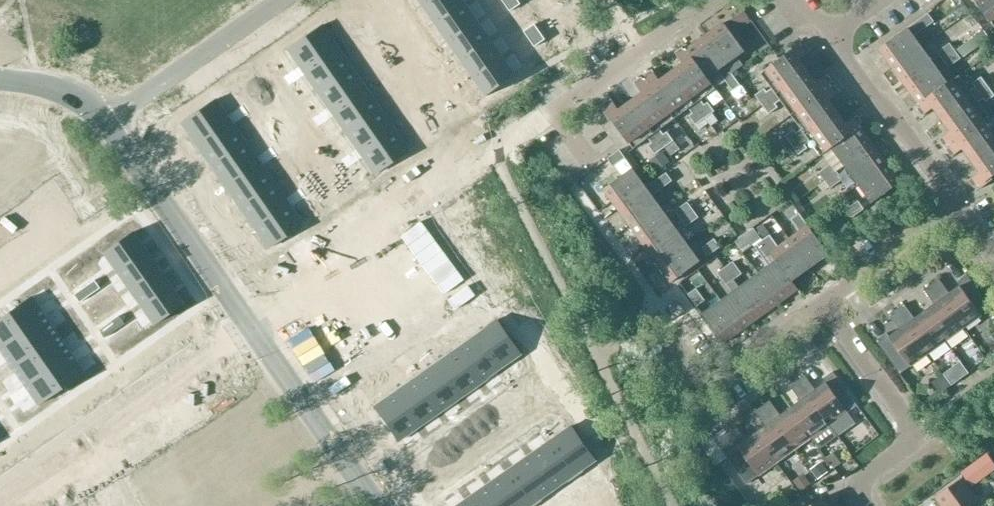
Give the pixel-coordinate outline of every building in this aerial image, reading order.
[(425,7),(437,25),(467,4),(464,0),(435,0),(425,7)] [(505,4),(510,12),(521,4),(518,0),(511,0),(505,4)] [(973,2),(974,1),(993,29),(993,0),(971,0),(973,2)] [(467,4),(437,25),(450,42),(479,22),(467,4)] [(739,29),(751,21),(744,11),(732,19),(739,29)] [(927,15),(878,50),(891,69),(921,48),(913,37),(933,23),(927,15)] [(479,22),(450,42),(462,60),(491,40),(479,22)] [(535,24),(524,32),(530,39),(540,32),(535,24)] [(723,25),(703,40),(724,69),(725,68),(730,75),(731,74),(742,67),(736,59),(744,54),(723,25)] [(321,26),(287,49),(299,67),(301,71),(336,47),(321,26)] [(540,32),(530,39),(535,47),(546,40),(545,39),(540,32)] [(984,32),(973,40),(978,48),(989,40),(984,32)] [(491,40),(462,60),(475,78),(504,58),(491,40)] [(739,88),(730,75),(725,68),(724,69),(703,40),(684,53),(682,50),(681,51),(711,92),(714,91),(707,81),(717,73),(732,93),(739,88)] [(761,106),(808,72),(799,60),(807,55),(799,43),(786,52),(788,55),(760,75),(771,90),(766,94),(764,90),(755,97),(760,104),(761,106)] [(937,54),(942,62),(955,53),(949,45),(937,54)] [(336,47),(301,71),(304,74),(305,75),(316,91),(350,67),(336,47)] [(921,48),(891,69),(905,87),(934,66),(921,48)] [(669,76),(702,121),(706,118),(713,113),(707,104),(704,106),(700,101),(711,92),(681,51),(675,54),(683,65),(669,76)] [(955,53),(942,62),(948,69),(960,60),(955,53)] [(504,58),(475,78),(487,96),(517,76),(504,58)] [(934,66),(905,87),(918,106),(948,85),(934,66)] [(299,67),(291,72),(297,80),(305,75),(304,74),(301,71),(299,67)] [(350,67),(316,91),(327,108),(330,112),(365,88),(350,67)] [(652,71),(641,79),(672,121),(688,109),(692,114),(689,117),(696,126),(702,121),(669,76),(660,82),(652,71)] [(291,72),(283,77),(289,86),(297,80),(291,72)] [(790,116),(831,86),(825,77),(816,84),(808,72),(761,106),(768,115),(777,109),(776,106),(780,102),(789,114),(790,116)] [(919,108),(916,110),(921,117),(932,109),(941,121),(988,88),(981,78),(971,85),(974,88),(969,92),(964,85),(959,77),(948,85),(918,106),(919,108)] [(630,103),(663,150),(665,149),(673,143),(666,133),(663,135),(659,130),(672,121),(641,79),(634,84),(641,95),(630,103)] [(724,86),(714,93),(728,114),(738,107),(724,86)] [(836,94),(831,86),(790,116),(801,131),(796,135),(793,131),(784,137),(791,146),(838,113),(829,100),(836,94)] [(365,88),(330,112),(333,116),(345,133),(379,109),(365,88)] [(938,140),(945,149),(988,118),(978,103),(982,100),(985,104),(993,97),(988,88),(941,121),(949,132),(938,140)] [(215,100),(180,124),(195,145),(229,121),(226,116),(215,100)] [(663,150),(630,103),(619,111),(611,100),(600,108),(611,124),(613,122),(633,149),(648,139),(651,144),(648,147),(655,156),(663,150)] [(242,106),(234,111),(240,120),(248,114),(242,106)] [(327,108),(320,113),(326,122),(333,116),(330,112),(327,108)] [(379,109),(345,133),(356,149),(359,153),(394,129),(379,109)] [(234,111),(226,116),(229,121),(230,121),(232,124),(233,125),(240,120),(234,111)] [(760,122),(752,112),(742,119),(749,129),(760,122)] [(320,113),(312,119),(318,127),(326,122),(320,113)] [(713,113),(706,118),(712,126),(719,121),(713,113)] [(820,157),(831,149),(858,130),(856,127),(859,125),(854,118),(846,124),(838,113),(791,146),(798,156),(807,149),(805,146),(809,143),(820,157)] [(945,149),(951,158),(962,149),(971,162),(993,145),(993,126),(988,118),(945,149)] [(229,121),(195,145),(209,165),(244,141),(233,125),(232,124),(230,121),(229,121)] [(394,129),(359,153),(362,157),(362,158),(374,175),(408,151),(394,129)] [(858,130),(831,149),(844,168),(871,149),(869,145),(858,130)] [(244,141),(209,165),(224,186),(258,162),(255,158),(244,141)] [(673,143),(665,149),(671,157),(679,151),(673,143)] [(968,182),(977,194),(993,182),(992,180),(993,178),(993,145),(971,162),(979,174),(968,182)] [(271,147),(263,153),(269,161),(277,156),(271,147)] [(356,149),(348,154),(354,163),(362,158),(362,157),(359,153),(356,149)] [(856,184),(857,186),(884,167),(871,149),(844,168),(856,184)] [(607,160),(613,168),(625,159),(619,151),(607,160)] [(263,153),(255,158),(258,162),(261,166),(269,161),(263,153)] [(663,153),(650,162),(657,172),(670,163),(663,153)] [(348,154),(341,160),(347,168),(354,163),(348,154)] [(258,162),(224,186),(238,207),(273,183),(261,166),(258,162)] [(818,173),(823,181),(835,172),(830,165),(818,173)] [(884,167),(857,186),(870,204),(897,185),(884,167)] [(603,190),(617,209),(647,188),(633,169),(603,190)] [(835,172),(823,181),(829,188),(840,180),(835,172)] [(655,183),(660,190),(671,182),(666,175),(655,183)] [(273,183),(238,207),(253,228),(287,204),(284,199),(273,183)] [(647,188),(617,209),(630,228),(660,206),(652,196),(660,190),(655,183),(647,188)] [(300,189),(292,194),(298,203),(306,197),(300,189)] [(292,194),(284,199),(287,204),(290,207),(290,208),(298,203),(292,194)] [(693,209),(704,201),(700,195),(689,202),(693,209)] [(845,211),(851,219),(863,210),(856,202),(845,211)] [(287,204),(253,228),(268,249),(302,225),(290,208),(290,207),(287,204)] [(676,213),(681,220),(692,211),(686,204),(676,213)] [(630,228),(643,246),(673,225),(660,206),(630,228)] [(692,211),(681,220),(687,227),(697,218),(692,211)] [(789,241),(809,270),(828,256),(799,214),(790,220),(799,233),(789,241)] [(686,243),(673,225),(643,246),(656,265),(686,243)] [(757,231),(763,240),(769,236),(770,236),(764,227),(757,231)] [(131,232),(102,253),(115,271),(144,251),(131,232)] [(753,239),(749,234),(737,242),(741,248),(753,239)] [(763,240),(762,242),(771,254),(770,255),(775,262),(776,261),(791,283),(792,282),(809,270),(789,241),(778,249),(769,236),(763,240)] [(714,241),(703,249),(708,256),(710,255),(720,249),(714,241)] [(771,254),(762,242),(754,247),(763,260),(770,255),(771,254)] [(686,243),(656,265),(670,284),(700,262),(686,243)] [(144,251),(115,271),(128,289),(157,268),(144,251)] [(768,267),(758,274),(779,304),(798,290),(792,282),(791,283),(776,261),(775,262),(770,255),(763,260),(768,267)] [(725,268),(734,281),(742,276),(732,263),(725,268)] [(157,268),(128,289),(140,307),(169,286),(157,268)] [(734,281),(725,268),(717,274),(727,287),(734,281)] [(739,287),(760,317),(779,304),(758,274),(739,287)] [(938,280),(931,285),(963,329),(981,316),(976,310),(986,302),(967,276),(956,283),(959,287),(949,294),(938,280)] [(94,281),(83,288),(89,296),(99,288),(94,281)] [(924,312),(945,342),(963,329),(931,285),(923,290),(934,305),(924,312)] [(169,286),(140,307),(153,325),(182,304),(169,286)] [(739,287),(721,300),(742,330),(760,317),(739,287)] [(83,288),(73,295),(79,303),(89,296),(83,288)] [(687,295),(697,308),(705,301),(696,289),(687,295)] [(30,297),(7,313),(21,332),(43,317),(38,308),(30,297)] [(53,297),(45,303),(51,311),(59,306),(53,297)] [(742,330),(721,300),(702,314),(723,343),(742,330)] [(664,311),(672,322),(684,313),(675,302),(664,311)] [(45,303),(38,308),(43,317),(51,311),(45,303)] [(903,305),(896,310),(928,354),(945,342),(924,312),(913,320),(903,305)] [(928,354),(896,310),(889,316),(899,330),(889,338),(886,334),(876,341),(900,374),(928,354)] [(0,318),(0,347),(21,332),(7,313),(0,318)] [(118,316),(108,323),(113,331),(124,324),(118,316)] [(43,317),(21,332),(34,351),(57,335),(43,317)] [(498,320),(477,334),(501,369),(522,354),(511,338),(498,320)] [(108,323),(98,330),(103,338),(113,331),(108,323)] [(526,327),(518,333),(523,341),(531,335),(526,327)] [(0,347),(0,351),(11,367),(34,351),(21,332),(0,347)] [(477,334),(456,349),(480,383),(501,369),(477,334)] [(57,335),(34,351),(47,370),(70,354),(57,335)] [(531,335),(523,341),(528,348),(537,342),(531,335)] [(537,342),(528,348),(534,356),(542,350),(537,342)] [(85,343),(77,349),(83,357),(91,352),(85,343)] [(77,349),(70,354),(76,363),(83,357),(77,349)] [(456,349),(435,363),(459,398),(480,383),(456,349)] [(542,350),(534,356),(539,364),(547,358),(542,350)] [(34,351),(11,367),(24,386),(47,370),(34,351)] [(970,359),(975,366),(985,359),(979,352),(970,359)] [(70,354),(47,370),(60,389),(83,373),(76,363),(70,354)] [(547,358),(539,364),(544,371),(553,365),(547,358)] [(951,368),(943,375),(950,384),(954,381),(958,378),(967,372),(960,362),(951,368)] [(435,363),(415,378),(439,412),(459,398),(435,363)] [(553,365),(544,371),(550,379),(551,378),(558,373),(553,365)] [(47,370),(24,386),(30,394),(38,405),(60,389),(47,370)] [(804,376),(797,382),(829,426),(856,406),(847,392),(833,372),(822,380),(825,384),(815,391),(804,376)] [(415,378),(394,392),(418,427),(439,412),(415,378)] [(836,435),(829,426),(797,382),(790,387),(800,402),(790,409),(811,438),(818,448),(836,435)] [(567,385),(558,391),(563,399),(572,393),(567,385)] [(24,386),(16,391),(22,400),(30,394),(24,386)] [(16,391),(9,396),(15,405),(22,400),(16,391)] [(394,392),(373,407),(397,441),(418,427),(394,392)] [(572,393),(563,399),(564,399),(569,406),(577,401),(572,393)] [(577,401),(569,406),(574,414),(582,408),(577,401)] [(762,407),(794,451),(811,438),(790,409),(780,416),(769,402),(762,407)] [(755,434),(776,463),(794,451),(762,407),(755,412),(765,427),(755,434)] [(582,408),(574,414),(580,422),(588,416),(582,408)] [(588,416),(580,422),(585,429),(593,424),(588,416)] [(593,424),(585,429),(590,437),(598,431),(593,424)] [(572,426),(551,441),(575,475),(596,460),(583,442),(573,426),(572,426)] [(776,463),(755,434),(746,441),(735,426),(715,441),(747,485),(776,463)] [(551,441),(531,455),(555,490),(575,475),(551,441)] [(828,459),(834,468),(842,462),(835,453),(828,459)] [(531,455),(510,470),(534,504),(555,490),(531,455)] [(975,466),(984,480),(993,473),(993,467),(988,457),(984,459),(975,466)] [(829,472),(822,463),(813,470),(819,479),(829,472)] [(489,484),(504,505),(531,505),(534,504),(510,470),(489,484)] [(795,481),(802,491),(812,484),(805,474),(795,481)] [(972,504),(967,498),(972,494),(962,480),(936,499),(941,505),(970,505),(972,504)] [(469,499),(474,505),(504,505),(489,484),(469,499)]
